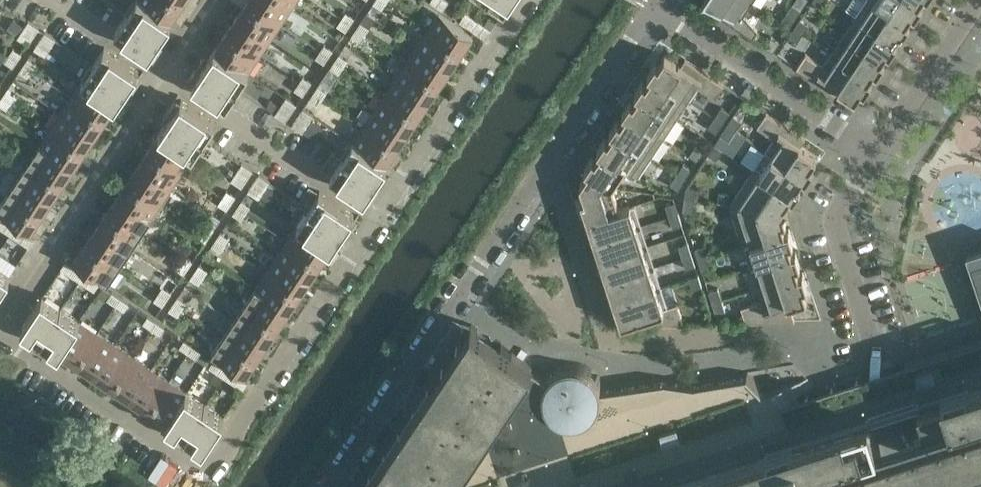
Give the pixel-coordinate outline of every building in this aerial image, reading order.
[(171,21),(172,20),(142,0),(136,0),(115,31),(150,54),(171,21)] [(175,0),(142,0),(172,20),(182,5),(175,0)] [(279,0),(248,0),(246,2),(281,24),(291,8),(279,0)] [(291,8),(297,0),(279,0),(291,8)] [(386,2),(384,0),(375,0),(373,3),(382,8),(386,2)] [(449,1),(448,0),(440,0),(437,5),(443,10),(449,1)] [(511,0),(491,0),(505,9),(511,0)] [(753,2),(750,0),(709,0),(724,10),(720,16),(753,38),(758,30),(744,15),(753,2)] [(807,0),(795,0),(793,3),(801,8),(807,0)] [(874,0),(866,0),(856,15),(894,40),(894,39),(899,32),(902,34),(910,22),(907,20),(906,21),(874,0)] [(916,0),(874,0),(906,21),(907,20),(912,13),(915,15),(923,3),(920,1),(919,2),(916,0)] [(281,24),(246,2),(236,18),(270,40),(281,24)] [(355,18),(361,8),(352,2),(346,12),(355,18)] [(795,18),(801,8),(793,3),(786,13),(795,18)] [(350,24),(355,18),(346,12),(342,18),(350,24)] [(473,35),(439,12),(428,29),(462,52),(473,35)] [(466,25),(472,16),(466,12),(460,21),(466,25)] [(789,26),(795,18),(786,13),(781,21),(789,26)] [(894,40),(856,15),(843,34),(881,59),(882,58),(887,51),(890,53),(898,41),(894,39),(894,40)] [(473,29),(478,21),(472,16),(466,25),(473,29)] [(270,40),(236,18),(225,34),(259,56),(270,40)] [(346,31),(350,24),(342,18),(337,25),(346,31)] [(796,44),(809,24),(800,19),(787,39),(796,44)] [(39,28),(29,20),(25,26),(35,33),(39,28)] [(479,33),(485,25),(478,21),(473,29),(479,33)] [(365,34),(369,27),(361,22),(356,28),(365,34)] [(485,38),(491,29),(485,25),(479,33),(485,38)] [(35,33),(25,26),(21,32),(32,39),(35,33)] [(361,40),(365,34),(356,28),(352,35),(361,40)] [(462,52),(428,29),(417,45),(451,68),(462,52)] [(32,39),(21,32),(18,37),(28,44),(32,39)] [(56,39),(45,32),(42,37),(52,44),(56,39)] [(259,56),(225,34),(215,49),(249,71),(259,56)] [(881,59),(843,34),(831,53),(868,78),(869,77),(874,70),(877,72),(885,60),(882,58),(881,59)] [(773,51),(780,42),(771,36),(765,46),(773,51)] [(52,44),(42,37),(38,43),(49,50),(52,44)] [(49,50),(38,43),(34,48),(45,55),(49,50)] [(329,56),(333,50),(324,44),(320,51),(329,56)] [(451,68),(417,45),(406,61),(440,84),(451,68)] [(18,60),(22,53),(13,48),(9,54),(18,60)] [(116,104),(138,70),(104,48),(82,81),(116,104)] [(227,105),(249,71),(215,49),(193,82),(227,105)] [(324,63),(329,56),(320,51),(316,57),(324,63)] [(868,78),(831,53),(823,65),(806,53),(797,67),(836,93),(839,88),(855,98),(861,89),(865,91),(872,79),(869,77),(868,78)] [(13,66),(18,60),(9,54),(5,61),(13,66)] [(344,66),(348,60),(339,54),(335,60),(344,66)] [(724,84),(685,58),(681,65),(665,55),(659,64),(656,62),(648,73),(689,100),(698,87),(715,98),(724,84)] [(32,70),(37,63),(28,58),(24,64),(32,70)] [(339,73),(344,66),(335,60),(330,67),(339,73)] [(440,84),(406,61),(395,77),(429,100),(440,84)] [(28,76),(32,70),(24,64),(20,71),(28,76)] [(689,100),(648,73),(648,74),(651,76),(646,83),(643,81),(636,92),(677,119),(689,100)] [(307,88),(312,82),(303,76),(299,83),(307,88)] [(429,100),(395,77),(385,94),(419,116),(429,100)] [(116,104),(82,81),(72,96),(106,119),(116,104)] [(303,95),(307,88),(299,83),(294,89),(303,95)] [(322,98),(327,92),(318,86),(313,92),(322,98)] [(11,102),(16,95),(7,90),(3,96),(11,102)] [(318,105),(322,98),(313,92),(309,99),(318,105)] [(677,119),(636,92),(635,93),(638,95),(633,102),(630,100),(623,111),(664,138),(677,119)] [(419,116),(385,94),(374,110),(408,132),(419,116)] [(11,102),(3,96),(0,100),(0,104),(7,108),(11,102)] [(106,119),(72,96),(61,112),(95,135),(106,119)] [(297,104),(286,97),(282,103),(293,110),(297,104)] [(193,155),(216,122),(182,99),(159,133),(193,155)] [(293,110),(282,103),(279,108),(289,115),(293,110)] [(716,132),(730,112),(721,107),(708,126),(716,132)] [(289,115),(279,108),(275,114),(286,121),(289,115)] [(313,115),(303,108),(299,114),(310,121),(313,115)] [(408,132),(374,110),(363,126),(397,148),(408,132)] [(664,138),(623,111),(622,112),(626,114),(621,121),(618,119),(611,129),(651,157),(664,138)] [(95,135),(61,112),(51,128),(85,151),(95,135)] [(817,156),(801,145),(805,138),(766,112),(757,126),(774,138),(766,151),(807,178),(814,167),(811,165),(817,156)] [(310,121),(299,114),(296,119),(306,126),(310,121)] [(729,140),(742,120),(734,115),(721,135),(729,140)] [(306,126),(296,119),(292,125),(302,132),(306,126)] [(397,148),(363,126),(353,140),(387,163),(397,148)] [(85,151),(51,128),(40,144),(74,167),(85,151)] [(651,157),(611,129),(610,131),(613,133),(608,140),(605,138),(597,150),(600,152),(625,168),(638,177),(651,157)] [(193,155),(159,133),(149,148),(183,170),(193,155)] [(365,197),(386,165),(387,163),(353,140),(331,174),(364,197),(365,197)] [(74,167),(40,144),(29,160),(63,183),(74,167)] [(698,160),(704,150),(696,145),(689,154),(698,160)] [(183,170),(149,148),(139,164),(173,186),(183,170)] [(807,178),(766,151),(753,169),(794,197),(801,186),(798,184),(803,177),(806,179),(807,178)] [(613,186),(625,168),(600,152),(596,159),(592,157),(585,168),(588,171),(580,182),(613,186)] [(63,183),(29,160),(18,177),(52,199),(63,183)] [(253,170),(242,163),(239,169),(249,176),(253,170)] [(679,189),(692,169),(684,163),(670,183),(679,189)] [(173,186),(139,164),(128,180),(162,202),(173,186)] [(249,176),(239,169),(235,174),(246,181),(249,176)] [(794,197),(753,169),(730,205),(784,212),(788,205),(785,203),(790,196),(793,198),(794,197)] [(246,181),(235,174),(231,179),(242,187),(246,181)] [(270,181),(259,174),(255,180),(266,187),(270,181)] [(52,199),(18,177),(8,193),(42,215),(52,199)] [(162,202),(128,180),(117,196),(151,218),(162,202)] [(266,187),(255,180),(252,185),(262,192),(266,187)] [(620,208),(613,186),(580,182),(585,196),(581,197),(588,218),(620,208)] [(262,192),(252,185),(248,190),(259,197),(262,192)] [(693,211),(696,188),(686,186),(683,210),(693,211)] [(231,203),(236,196),(227,190),(223,197),(231,203)] [(331,247),(354,214),(320,191),(297,225),(331,247)] [(8,193),(0,204),(0,212),(31,232),(42,215),(8,193)] [(151,218),(117,196),(106,212),(140,235),(151,218)] [(227,209),(231,203),(223,197),(219,203),(227,209)] [(246,212),(251,205),(242,200),(237,206),(246,212)] [(682,224),(675,202),(665,205),(673,227),(682,224)] [(630,204),(620,208),(588,218),(595,240),(637,226),(630,204)] [(785,229),(783,221),(786,220),(784,212),(730,205),(743,245),(789,230),(789,228),(785,229)] [(242,219),(246,212),(237,206),(233,213),(242,219)] [(140,235),(106,212),(96,228),(130,251),(140,235)] [(8,223),(0,217),(0,218),(0,227),(4,230),(8,223)] [(210,235),(214,228),(206,222),(201,229),(210,235)] [(12,235),(17,229),(8,223),(4,230),(12,235)] [(331,247),(297,225),(287,240),(321,262),(331,247)] [(644,247),(637,226),(595,240),(601,260),(644,247)] [(130,251),(96,228),(85,244),(119,267),(130,251)] [(21,241),(25,234),(17,229),(12,235),(21,241)] [(206,241),(210,235),(201,229),(197,235),(206,241)] [(792,251),(790,243),(793,242),(789,230),(743,245),(750,266),(796,251),(796,250),(792,251)] [(225,244),(229,238),(221,232),(216,238),(225,244)] [(29,247),(34,240),(25,234),(21,241),(29,247)] [(221,251),(225,244),(216,238),(212,245),(221,251)] [(321,262),(287,240),(277,256),(311,278),(321,262)] [(695,265),(688,243),(678,246),(686,268),(695,265)] [(119,267),(85,244),(74,261),(108,283),(119,267)] [(712,268),(708,256),(705,245),(695,248),(702,271),(712,268)] [(650,267),(644,247),(601,260),(608,281),(650,267)] [(967,254),(980,296),(980,249),(967,254)] [(799,273),(797,265),(800,263),(796,251),(750,266),(757,288),(803,273),(803,272),(799,273)] [(13,270),(17,261),(0,253),(0,263),(13,270)] [(189,267),(193,260),(184,255),(180,261),(189,267)] [(311,278),(277,256),(266,272),(300,294),(311,278)] [(69,273),(74,267),(66,261),(61,268),(69,273)] [(184,273),(189,267),(180,261),(176,267),(184,273)] [(203,277),(208,270),(199,264),(195,271),(203,277)] [(10,274),(0,267),(0,290),(10,274)] [(78,279),(82,272),(74,267),(69,273),(78,279)] [(657,288),(650,267),(608,281),(614,301),(657,288)] [(199,283),(203,277),(195,271),(190,277),(199,283)] [(86,285),(91,278),(82,272),(78,279),(86,285)] [(300,294),(266,272),(255,288),(289,311),(300,294)] [(789,303),(807,297),(804,286),(807,285),(803,273),(757,288),(761,300),(741,306),(746,322),(795,321),(789,303)] [(702,286),(698,275),(689,278),(692,289),(702,286)] [(95,290),(99,284),(91,278),(86,285),(95,290)] [(167,299),(172,292),(163,287),(159,293),(167,299)] [(289,311),(255,288),(244,304),(278,327),(289,311)] [(663,307),(657,288),(614,301),(615,303),(621,321),(621,323),(648,315),(651,325),(684,324),(677,303),(663,307)] [(725,311),(722,299),(718,288),(709,291),(716,314),(725,311)] [(116,304),(120,298),(112,292),(107,299),(116,304)] [(163,305),(167,299),(159,293),(154,299),(163,305)] [(60,352),(80,321),(43,296),(22,327),(60,352)] [(182,309),(186,302),(178,296),(173,303),(182,309)] [(124,310),(129,303),(120,298),(116,304),(124,310)] [(178,315),(182,309),(173,303),(169,309),(178,315)] [(278,327),(244,304),(234,320),(268,343),(278,327)] [(152,328),(156,322),(148,316),(143,323),(152,328)] [(268,343),(234,320),(223,336),(257,359),(268,343)] [(77,363),(97,332),(80,321),(60,352),(77,363)] [(160,334),(165,327),(156,322),(152,328),(160,334)] [(980,451),(980,340),(905,365),(915,396),(892,404),(868,411),(870,416),(709,468),(697,432),(786,403),(772,389),(767,391),(751,375),(747,371),(743,372),(744,376),(693,385),(664,381),(606,389),(605,385),(604,385),(603,382),(601,379),(599,376),(597,373),(595,371),(593,369),(590,367),(588,366),(585,365),(583,363),(579,362),(576,362),(573,361),(570,361),(567,362),(564,362),(561,363),(558,364),(555,365),(553,366),(551,368),(547,371),(546,372),(544,374),(542,376),(530,367),(532,364),(512,351),(501,344),(471,324),(363,486),(870,486),(913,473),(980,451)] [(94,375),(115,344),(97,332),(77,363),(94,375)] [(257,359),(223,336),(212,353),(246,375),(257,359)] [(188,352),(192,346),(184,340),(180,347),(188,352)] [(112,387),(133,356),(115,344),(94,375),(112,387)] [(197,358),(201,351),(192,346),(188,352),(197,358)] [(131,399),(151,368),(133,356),(112,387),(131,399)] [(218,372),(222,365),(214,360),(209,366),(218,372)] [(226,378),(230,371),(222,365),(218,372),(226,378)] [(149,411),(169,380),(151,368),(131,399),(149,411)] [(234,383),(239,377),(230,371),(226,378),(234,383)] [(243,389),(247,382),(239,377),(234,383),(243,389)] [(166,423),(186,392),(169,380),(149,411),(166,423)] [(204,448),(224,417),(186,392),(166,423),(204,448)]
